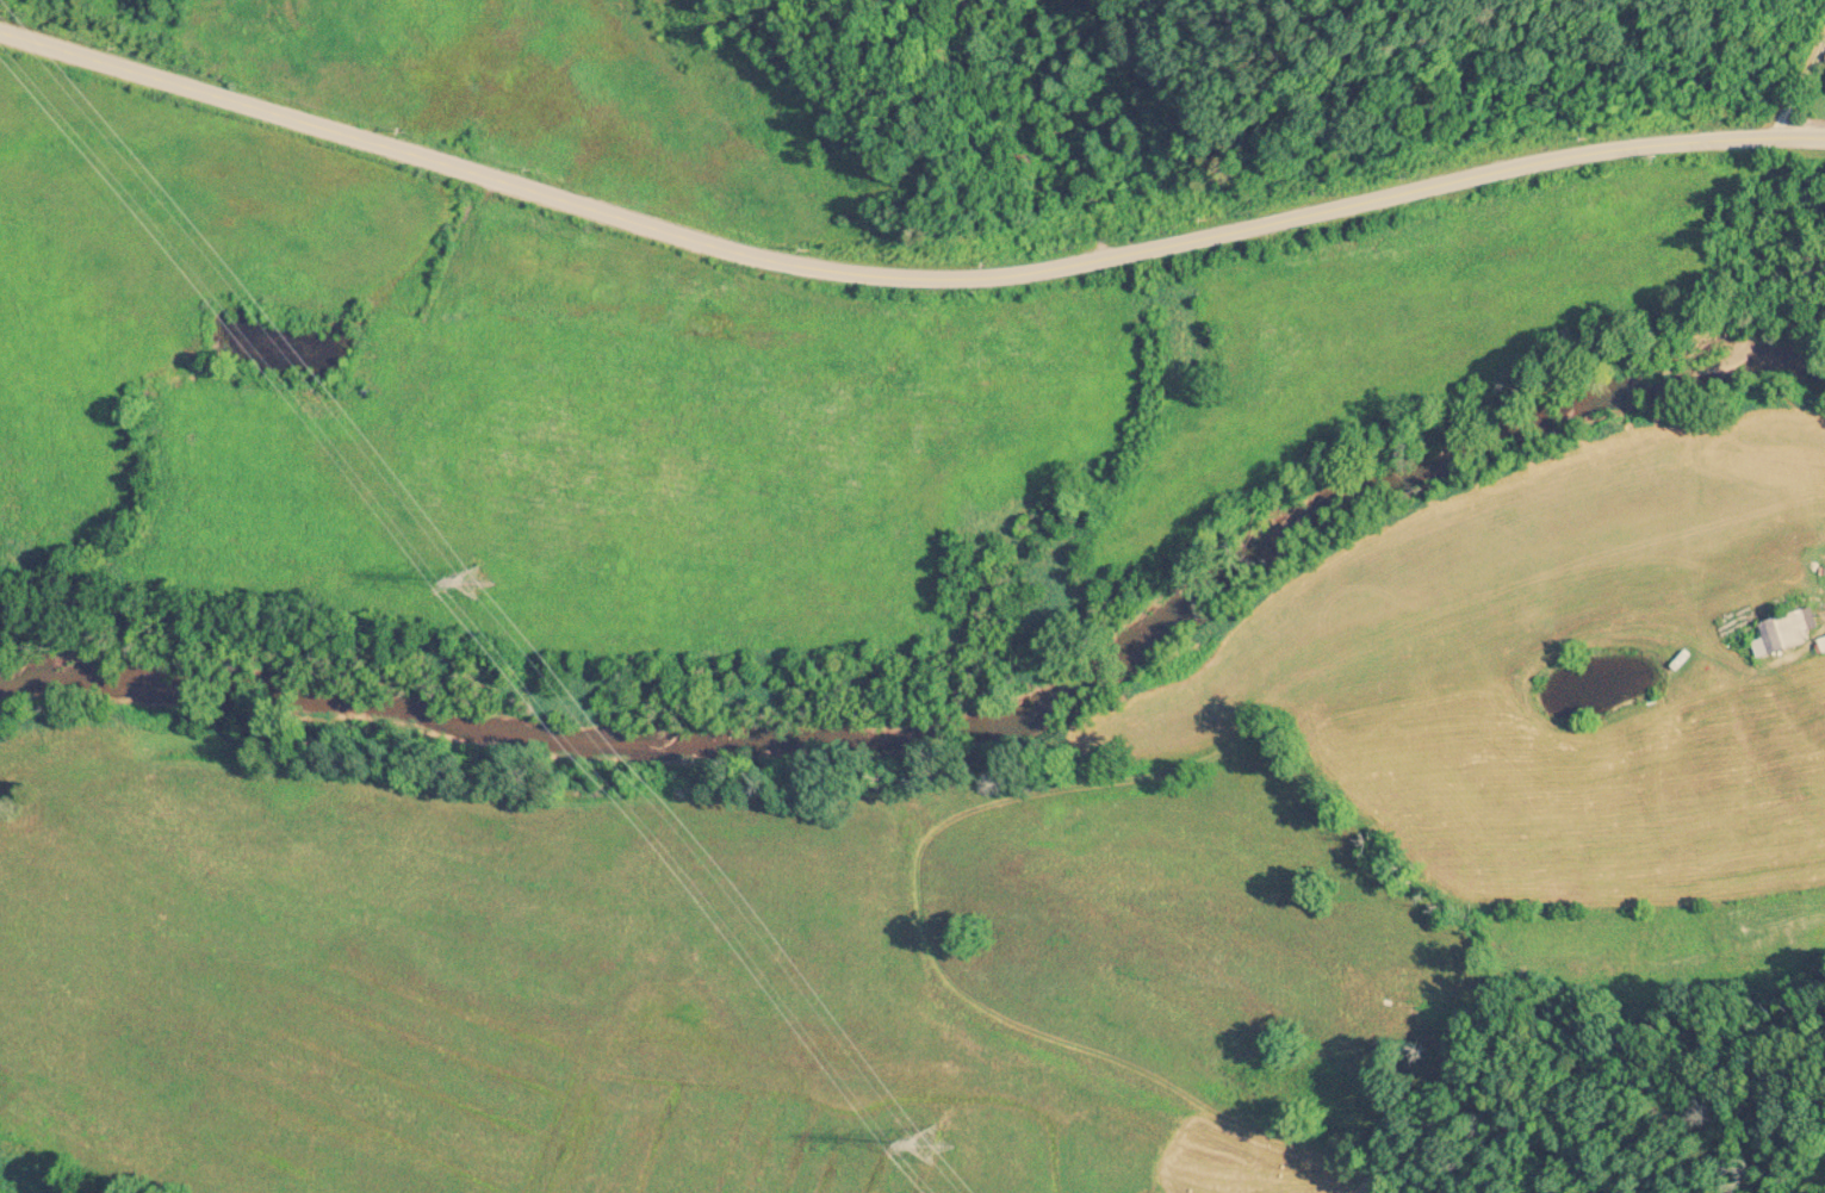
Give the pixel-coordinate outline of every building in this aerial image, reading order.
[(1751,643),(1756,659),(1810,644),(1801,612),(1759,624),(1763,639),(1751,643)]
